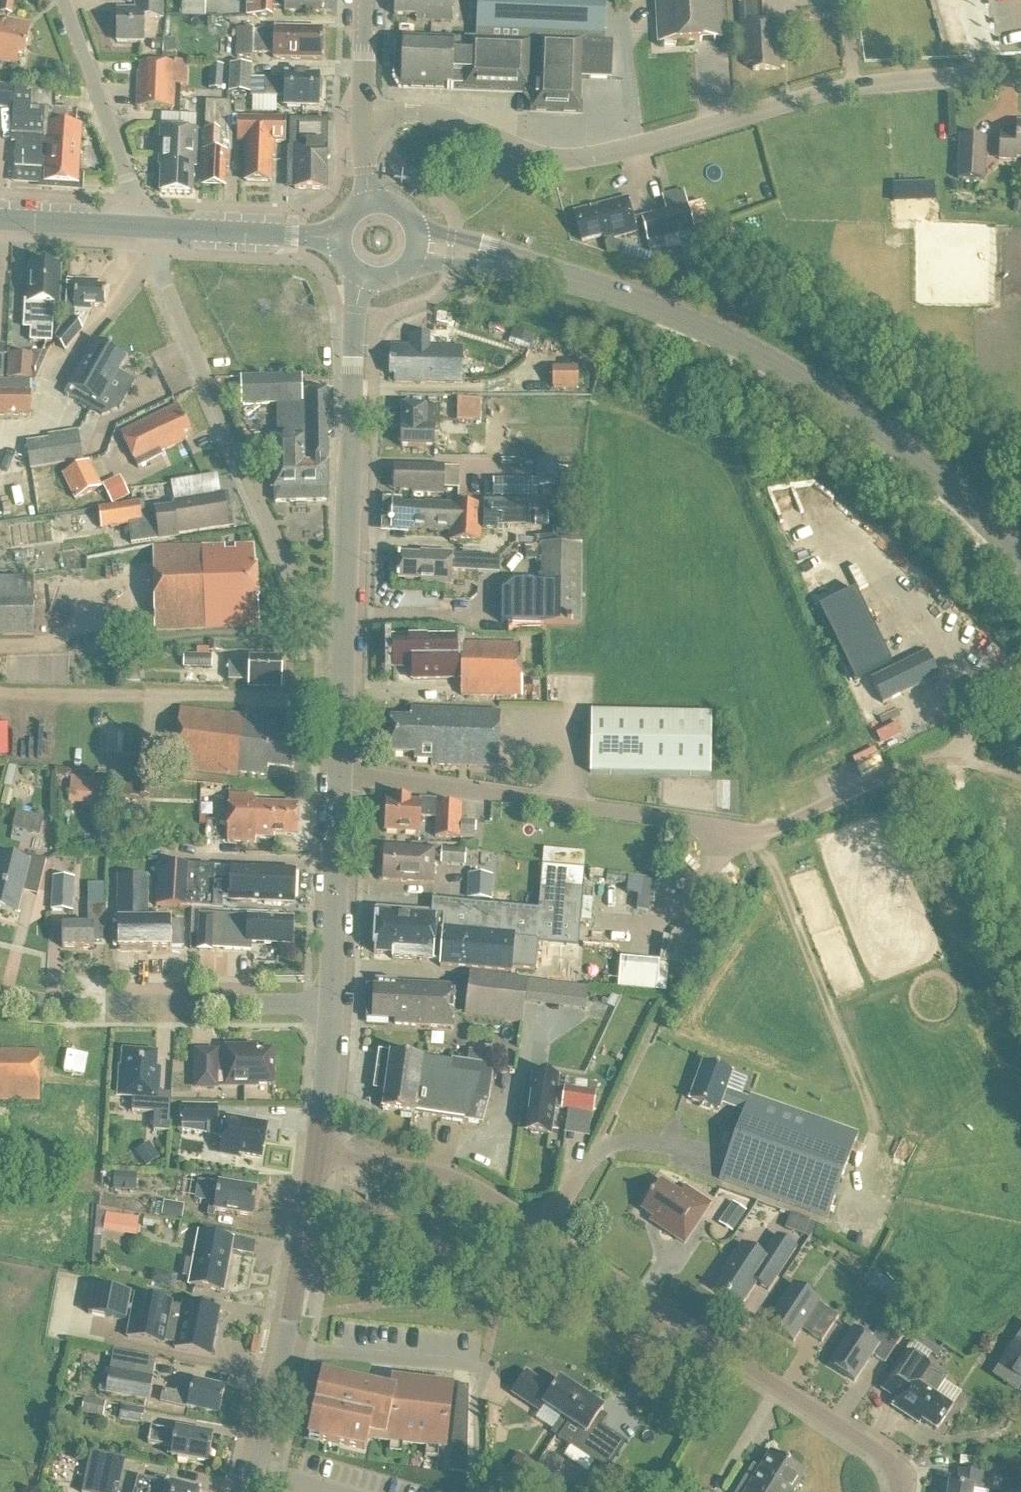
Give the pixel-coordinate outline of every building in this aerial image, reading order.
[(162,0),(135,0),(135,12),(117,12),(117,44),(143,44),(143,20),(162,20),(162,0)] [(181,19),(204,20),(204,0),(181,0),(181,19)] [(322,0),(248,0),(247,17),(272,18),(273,9),(284,9),(284,13),(322,14),(322,0)] [(453,0),(395,0),(394,17),(416,18),(416,23),(452,24),(453,0)] [(530,89),(535,97),(535,109),(579,110),(581,80),(612,81),(613,44),(605,44),(607,0),(477,0),(475,43),(406,40),(406,39),(404,39),(402,86),(404,86),(404,84),(530,89)] [(723,41),(720,0),(655,0),(659,46),(723,41)] [(754,72),(780,70),(776,22),(762,22),(761,2),(764,2),(764,0),(739,0),(741,25),(742,25),(746,67),(753,66),(754,72)] [(14,3),(2,1),(0,11),(0,15),(11,17),(14,3)] [(30,25),(7,21),(7,24),(0,23),(0,63),(16,66),(18,55),(25,56),(30,25)] [(321,61),(322,31),(274,30),(273,33),(254,33),(254,31),(237,30),(237,58),(253,59),(253,55),(273,56),(273,60),(321,61)] [(177,42),(166,42),(166,54),(176,55),(177,42)] [(160,52),(160,44),(151,44),(151,52),(160,52)] [(187,73),(188,62),(175,62),(175,64),(139,63),(137,109),(173,110),(174,86),(187,86),(187,73)] [(228,93),(250,95),(251,67),(229,66),(228,93)] [(223,67),(210,67),(208,91),(222,91),(223,67)] [(319,107),(320,77),(300,77),(300,75),(285,74),(285,81),(265,81),(264,99),(284,99),(284,106),(319,107)] [(13,88),(0,87),(0,110),(12,111),(13,88)] [(51,185),(78,187),(82,128),(76,127),(76,114),(55,112),(56,96),(15,89),(11,145),(16,145),(14,169),(22,169),(21,173),(38,174),(38,171),(46,171),(45,181),(51,181),(51,185)] [(263,100),(263,90),(253,89),(252,100),(263,100)] [(232,127),(230,104),(206,103),(203,188),(225,189),(226,154),(232,154),(232,134),(220,134),(220,126),(232,127)] [(285,145),(286,121),(237,119),(237,143),(246,144),(245,157),(246,157),(245,183),(271,184),(271,159),(273,159),(274,144),(285,145)] [(328,123),(328,122),(290,122),(289,149),(295,150),(295,149),(326,149),(326,148),(327,123),(328,123)] [(1014,127),(1014,139),(997,139),(996,165),(1014,166),(1014,164),(1020,164),(1020,127),(1014,127)] [(176,195),(179,130),(161,129),(160,157),(161,157),(160,194),(176,195)] [(196,164),(197,131),(179,130),(176,195),(193,195),(194,164),(196,164)] [(960,139),(958,182),(985,183),(987,140),(960,139)] [(326,191),(327,162),(330,159),(330,155),(327,153),(327,148),(326,148),(326,149),(295,149),(295,150),(294,191),(326,191)] [(626,200),(573,214),(580,244),(603,238),(603,241),(612,238),(613,241),(635,235),(626,200)] [(641,220),(648,245),(664,241),(694,233),(687,209),(641,220)] [(668,259),(664,241),(648,245),(652,263),(668,259)] [(58,306),(60,268),(33,267),(31,303),(26,302),(24,329),(32,329),(31,342),(52,343),(54,306),(58,306)] [(104,309),(105,288),(99,288),(99,283),(77,281),(75,296),(67,295),(66,316),(56,340),(65,353),(83,333),(75,319),(75,311),(90,313),(91,308),(104,309)] [(463,384),(463,349),(424,348),(424,329),(412,329),(411,347),(390,347),(389,376),(395,376),(394,383),(463,384)] [(512,343),(530,348),(533,338),(515,333),(512,343)] [(84,396),(79,404),(73,415),(93,427),(100,416),(95,413),(125,360),(94,343),(69,387),(84,396)] [(9,356),(7,381),(32,384),(36,384),(50,354),(45,351),(43,355),(16,354),(16,357),(9,356)] [(554,391),(578,391),(578,370),(554,371),(554,391)] [(302,393),(302,379),(270,379),(240,379),(241,407),(277,406),(278,440),(273,440),(274,491),(275,491),(275,504),(328,503),(327,490),(328,490),(327,441),(333,434),(333,392),(302,393)] [(0,384),(0,418),(30,418),(31,384),(0,384)] [(458,401),(458,423),(481,423),(481,401),(458,401)] [(183,436),(190,433),(178,407),(121,434),(138,470),(163,459),(160,454),(186,442),(183,436)] [(439,431),(439,410),(426,410),(426,408),(402,407),(402,430),(399,430),(399,448),(434,449),(434,430),(439,431)] [(484,429),(496,428),(495,417),(483,418),(484,429)] [(27,445),(31,472),(84,463),(78,432),(48,437),(49,441),(27,445)] [(101,490),(89,464),(62,477),(74,503),(101,490)] [(536,464),(536,483),(536,500),(583,500),(583,472),(559,472),(559,464),(536,464)] [(461,471),(444,471),(444,469),(393,469),(394,492),(410,492),(412,494),(444,494),(444,492),(460,492),(461,471)] [(112,507),(129,498),(119,478),(102,487),(112,507)] [(170,541),(170,538),(229,529),(224,497),(174,505),(175,515),(146,520),(144,505),(99,512),(102,531),(129,527),(132,547),(170,541)] [(400,505),(392,504),(392,506),(391,506),(391,507),(392,507),(391,514),(391,515),(391,520),(390,520),(390,521),(391,521),(391,528),(390,528),(390,529),(390,531),(398,531),(398,532),(450,534),(450,544),(481,545),(482,534),(497,534),(498,527),(531,527),(530,505),(490,506),(481,507),(451,506),(425,504),(425,508),(401,506),(400,506),(400,505)] [(586,527),(586,511),(574,511),(574,527),(586,527)] [(535,529),(547,529),(547,514),(535,514),(535,529)] [(541,546),(581,546),(581,531),(554,531),(554,539),(536,539),(536,546),(541,546)] [(541,562),(539,624),(580,625),(581,546),(541,546),(541,547),(526,547),(526,561),(541,562)] [(253,547),(171,548),(152,548),(154,631),(173,631),(261,628),(253,547)] [(489,560),(452,558),(422,557),(422,560),(399,559),(399,585),(422,585),(424,589),(450,590),(450,583),(455,584),(455,575),(489,576),(499,577),(500,560),(489,560)] [(34,580),(0,581),(0,639),(35,639),(34,580)] [(394,664),(394,666),(397,666),(399,666),(411,666),(413,668),(413,681),(457,681),(457,639),(413,639),(412,642),(395,642),(395,644),(392,646),(391,652),(394,655),(394,659),(394,664)] [(219,653),(219,644),(209,644),(209,653),(219,653)] [(522,696),(522,646),(461,645),(461,696),(522,696)] [(927,654),(871,681),(882,705),(939,678),(927,654)] [(213,657),(184,656),(184,669),(212,670),(213,657)] [(281,690),(282,671),(278,671),(278,660),(252,659),(251,665),(229,664),(228,682),(251,683),(251,688),(281,690)] [(498,769),(500,712),(412,708),(411,721),(392,720),(391,754),(414,755),(414,760),(431,761),(431,766),(498,769)] [(292,769),(297,738),(272,735),(273,726),(245,723),(246,718),(180,710),(172,770),(238,778),(239,772),(266,775),(268,766),(292,769)] [(591,715),(590,775),(710,778),(711,717),(591,715)] [(537,787),(538,777),(525,776),(524,786),(537,787)] [(102,797),(103,779),(70,777),(68,795),(102,797)] [(150,798),(151,784),(140,784),(140,798),(150,798)] [(223,802),(224,788),(214,788),(214,802),(223,802)] [(296,838),(297,807),(257,805),(252,797),(229,796),(227,844),(255,845),(255,840),(275,841),(275,838),(296,838)] [(474,837),(475,823),(459,821),(461,807),(437,806),(438,800),(422,799),(422,802),(409,801),(409,799),(393,798),(393,802),(386,802),(385,831),(419,834),(420,818),(436,818),(436,837),(459,839),(459,836),(474,837)] [(39,834),(42,824),(34,821),(31,831),(39,834)] [(432,884),(434,850),(383,846),(381,881),(432,884)] [(441,865),(465,866),(466,850),(442,849),(441,865)] [(45,862),(22,857),(20,863),(0,858),(0,912),(15,916),(20,894),(36,898),(45,862)] [(535,971),(535,969),(551,966),(553,946),(577,948),(583,870),(541,867),(538,911),(453,903),(453,918),(376,911),(372,953),(392,955),(392,959),(440,962),(439,968),(511,972),(511,969),(535,971)] [(160,868),(157,909),(215,910),(215,901),(216,893),(217,870),(160,868)] [(216,893),(215,901),(224,901),(295,904),(296,873),(231,870),(217,870),(216,893)] [(493,877),(468,875),(467,900),(491,902),(493,877)] [(75,880),(54,879),(51,912),(73,914),(75,880)] [(117,949),(146,950),(146,922),(147,879),(118,879),(117,949)] [(105,907),(105,897),(87,897),(87,907),(105,907)] [(59,929),(60,950),(93,950),(93,945),(102,945),(102,931),(105,931),(105,907),(87,907),(88,929),(59,929)] [(290,945),(291,921),(274,920),(274,918),(197,915),(196,952),(251,954),(251,944),(290,945)] [(146,922),(146,950),(183,950),(183,922),(146,922)] [(659,965),(621,961),(618,990),(657,993),(659,965)] [(464,1017),(522,1024),(524,1005),(538,1007),(541,985),(527,984),(527,980),(469,973),(464,1017)] [(580,973),(579,983),(588,983),(589,973),(580,973)] [(452,1029),(455,986),(398,983),(398,980),(376,979),(376,980),(377,980),(377,986),(375,985),(374,987),(369,987),(367,1016),(373,1017),(372,1019),(374,1019),(375,1018),(395,1019),(395,1026),(452,1029)] [(39,1051),(0,1050),(0,1100),(39,1101),(39,1051)] [(225,1086),(255,1086),(255,1084),(271,1083),(270,1071),(273,1071),(272,1056),(270,1056),(270,1053),(243,1053),(243,1050),(224,1050),(224,1059),(215,1059),(215,1053),(195,1053),(196,1088),(215,1088),(215,1067),(225,1067),(225,1086)] [(133,1114),(157,1115),(159,1073),(155,1073),(156,1056),(124,1054),(123,1071),(122,1071),(120,1098),(133,1099),(133,1114)] [(452,1063),(452,1064),(384,1055),(383,1054),(379,1087),(385,1088),(382,1110),(482,1125),(488,1103),(493,1068),(482,1067),(452,1063)] [(482,1067),(493,1068),(495,1056),(483,1054),(482,1067)] [(744,1113),(719,1181),(827,1220),(858,1135),(750,1096),(748,1100),(726,1092),(732,1075),(703,1064),(689,1102),(718,1112),(721,1105),(744,1113)] [(593,1114),(596,1094),(560,1088),(556,1088),(557,1077),(534,1074),(525,1131),(528,1132),(530,1134),(535,1135),(538,1133),(540,1134),(541,1134),(541,1131),(548,1132),(547,1135),(549,1135),(553,1108),(567,1110),(592,1114),(593,1114)] [(596,1094),(597,1085),(561,1079),(560,1088),(596,1094)] [(207,1126),(207,1137),(223,1139),(220,1155),(238,1158),(239,1155),(261,1159),(267,1129),(226,1121),(225,1124),(217,1122),(218,1108),(182,1108),(182,1126),(207,1126)] [(170,1122),(154,1121),(153,1138),(169,1139),(170,1122)] [(159,1162),(151,1152),(141,1159),(148,1170),(159,1162)] [(116,1177),(116,1191),(136,1192),(137,1177),(116,1177)] [(251,1218),(256,1189),(219,1182),(219,1185),(204,1182),(201,1202),(215,1204),(214,1212),(251,1218)] [(684,1244),(711,1206),(685,1188),(680,1196),(660,1182),(640,1210),(662,1225),(661,1228),(684,1244)] [(161,1217),(182,1221),(184,1207),(164,1204),(161,1217)] [(731,1235),(746,1213),(732,1204),(718,1226),(731,1235)] [(804,1238),(809,1222),(790,1215),(785,1231),(804,1238)] [(107,1216),(104,1233),(136,1239),(139,1222),(107,1216)] [(158,1231),(159,1221),(144,1219),(142,1229),(158,1231)] [(223,1293),(233,1240),(199,1234),(194,1261),(188,1260),(184,1277),(191,1278),(189,1286),(223,1293)] [(768,1292),(796,1249),(777,1237),(763,1259),(742,1245),(723,1274),(725,1276),(715,1291),(741,1308),(757,1284),(768,1292)] [(887,1300),(896,1290),(877,1275),(868,1286),(887,1300)] [(767,1325),(794,1343),(802,1331),(822,1344),(838,1319),(818,1305),(820,1303),(793,1285),(767,1325)] [(126,1323),(132,1294),(94,1287),(88,1316),(126,1323)] [(210,1357),(219,1312),(184,1305),(183,1308),(171,1306),(172,1303),(136,1296),(128,1339),(164,1346),(164,1343),(176,1345),(175,1350),(210,1357)] [(885,1365),(903,1337),(883,1324),(871,1342),(853,1330),(829,1367),(854,1383),(872,1357),(885,1365)] [(913,1345),(936,1361),(942,1353),(919,1337),(913,1345)] [(1020,1384),(1020,1346),(1014,1342),(1008,1351),(1004,1348),(998,1357),(1003,1360),(997,1369),(1020,1384)] [(132,1376),(136,1357),(113,1353),(109,1372),(110,1372),(132,1376)] [(944,1384),(947,1379),(907,1353),(891,1378),(906,1388),(892,1408),(919,1425),(921,1421),(937,1432),(952,1408),(936,1397),(944,1384)] [(150,1402),(154,1380),(132,1376),(110,1372),(106,1394),(150,1402)] [(565,1420),(582,1395),(561,1381),(554,1391),(528,1372),(512,1394),(540,1414),(545,1407),(561,1418),(550,1433),(558,1438),(569,1423),(565,1420)] [(452,1388),(391,1381),(389,1393),(323,1378),(309,1438),(365,1450),(368,1436),(445,1445),(452,1388)] [(219,1415),(225,1388),(194,1380),(192,1386),(178,1383),(176,1393),(164,1390),(161,1401),(219,1415)] [(458,1386),(457,1397),(468,1398),(468,1387),(458,1386)] [(608,1419),(601,1414),(604,1411),(582,1395),(565,1420),(569,1423),(558,1438),(593,1463),(612,1437),(602,1429),(608,1419)] [(457,1397),(455,1407),(468,1409),(468,1398),(457,1397)] [(103,1419),(105,1404),(83,1400),(81,1415),(103,1419)] [(122,1407),(119,1421),(142,1425),(145,1411),(122,1407)] [(455,1407),(454,1416),(467,1417),(468,1409),(455,1407)] [(454,1416),(453,1424),(467,1425),(467,1417),(454,1416)] [(453,1424),(453,1431),(467,1433),(467,1425),(453,1424)] [(485,1443),(499,1443),(499,1427),(484,1427),(485,1443)] [(209,1464),(213,1436),(177,1430),(176,1432),(151,1428),(148,1444),(173,1449),(171,1457),(209,1464)] [(453,1431),(452,1439),(467,1441),(467,1433),(453,1431)] [(452,1439),(451,1446),(461,1447),(467,1447),(467,1441),(452,1439)] [(451,1446),(450,1453),(467,1454),(467,1447),(461,1447),(451,1446)] [(120,1490),(108,1488),(114,1457),(91,1453),(83,1491),(119,1491),(120,1490)] [(450,1453),(449,1459),(467,1461),(467,1454),(450,1453)] [(804,1475),(770,1454),(747,1491),(794,1491),(804,1475)] [(520,1488),(535,1467),(517,1455),(503,1476),(520,1488)] [(449,1459),(449,1465),(467,1467),(467,1461),(449,1459)] [(449,1465),(448,1472),(467,1474),(467,1467),(449,1465)] [(1003,1482),(1004,1469),(989,1467),(988,1480),(1003,1482)] [(970,1491),(978,1491),(979,1491),(981,1474),(956,1472),(955,1486),(946,1485),(945,1491),(970,1491)] [(168,1484),(168,1486),(138,1478),(134,1491),(198,1491),(168,1484)]
